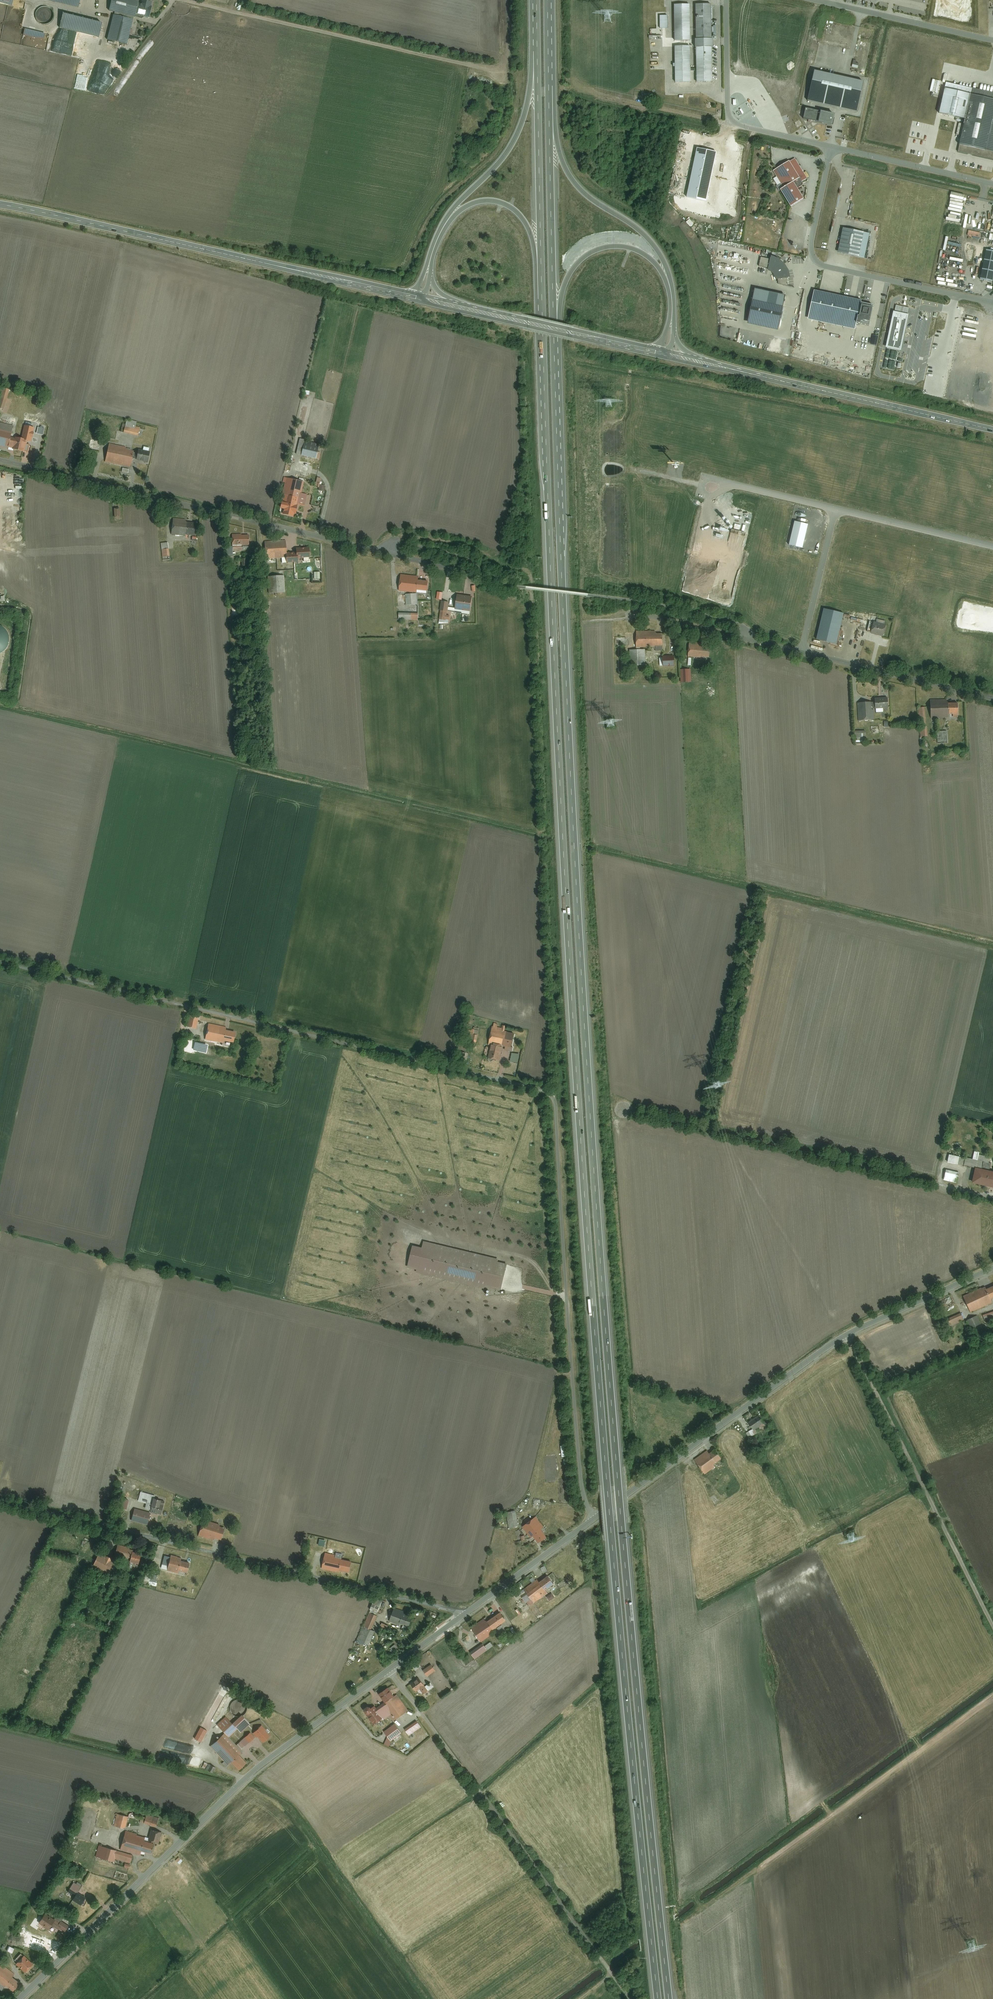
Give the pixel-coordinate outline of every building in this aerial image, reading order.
[(78,8),(80,0),(41,0),(78,8)] [(142,1),(141,5),(139,4),(140,2),(131,0),(111,0),(108,12),(135,19),(136,15),(149,19),(152,8),(151,7),(152,3),(142,1)] [(694,48),(695,48),(696,82),(712,82),(711,48),(713,48),(713,39),(711,39),(711,4),(695,5),(695,39),(694,39),(694,48)] [(673,5),(674,41),(690,41),(689,5),(673,5)] [(42,8),(39,9),(37,11),(35,13),(35,16),(35,19),(36,22),(38,24),(41,25),(44,26),(47,26),(50,24),(52,22),(53,19),(53,16),(53,13),(51,10),(48,8),(45,7),(42,8)] [(134,21),(113,17),(107,41),(127,46),(134,21)] [(62,18),(59,30),(99,40),(103,28),(62,18)] [(25,30),(23,37),(44,42),(45,35),(25,30)] [(674,83),(690,83),(690,47),(674,47),(674,83)] [(864,82),(814,71),(812,81),(808,101),(857,112),(861,92),(864,82)] [(957,153),(992,161),(992,93),(971,89),(968,104),(965,103),(963,114),(965,114),(963,123),(958,122),(956,134),(961,135),(957,153)] [(806,109),(803,119),(809,120),(808,122),(810,123),(811,121),(832,125),(834,115),(806,109)] [(716,152),(697,148),(687,197),(706,201),(716,152)] [(797,189),(802,186),(802,183),(801,182),(807,178),(794,159),(789,162),(788,161),(772,171),(782,188),(779,190),(790,207),(803,199),(797,189)] [(842,228),(837,253),(864,259),(869,234),(842,228)] [(979,280),(992,283),(992,277),(992,252),(986,250),(979,280)] [(774,279),(777,279),(778,284),(787,287),(787,279),(790,278),(789,273),(787,268),(783,264),(778,259),(770,255),(769,259),(760,258),(758,267),(767,269),(767,271),(771,274),(774,276),(774,279)] [(754,289),(746,324),(777,331),(785,296),(754,289)] [(813,291),(807,319),(854,330),(855,326),(857,326),(858,324),(867,326),(872,306),(860,303),(861,301),(813,291)] [(886,348),(900,351),(901,351),(902,345),(908,314),(909,308),(896,305),(894,311),(893,310),(885,348),(886,348)] [(753,347),(768,350),(771,340),(773,340),(773,337),(762,334),(761,339),(757,338),(756,343),(754,342),(753,347)] [(0,387),(0,388),(0,409),(4,410),(9,390),(0,387)] [(137,422),(127,420),(124,433),(138,436),(140,428),(136,427),(137,422)] [(0,423),(0,447),(8,449),(9,448),(11,437),(13,426),(0,423)] [(43,437),(36,436),(34,443),(41,444),(43,437)] [(15,438),(11,437),(9,448),(13,449),(28,453),(30,445),(27,444),(27,440),(15,437),(15,438)] [(305,441),(301,455),(315,458),(319,444),(305,441)] [(126,447),(109,444),(105,462),(131,468),(134,451),(128,450),(128,449),(126,449),(126,447)] [(150,452),(138,449),(136,461),(148,463),(150,452)] [(319,490),(324,491),(325,485),(320,484),(321,478),(317,477),(315,486),(319,487),(319,490)] [(300,492),(303,482),(286,478),(280,508),(286,509),(294,511),(296,511),(298,503),(300,492)] [(307,494),(300,492),(298,503),(305,504),(307,494)] [(186,520),(175,519),(173,534),(185,535),(185,532),(186,523),(186,520)] [(809,525),(795,522),(789,546),(802,549),(809,525)] [(196,524),(186,523),(185,532),(195,533),(196,524)] [(247,534),(232,535),(232,545),(248,545),(247,534)] [(285,540),(265,541),(266,558),(286,557),(285,540)] [(310,546),(297,547),(297,552),(297,558),(311,558),(310,546)] [(297,558),(297,552),(286,553),(287,563),(298,562),(297,558)] [(418,576),(401,574),(399,589),(416,592),(416,589),(418,580),(418,576)] [(284,576),(268,576),(269,591),(285,591),(284,576)] [(428,581),(418,580),(416,589),(427,590),(428,581)] [(417,594),(407,594),(407,605),(417,604),(417,594)] [(471,596),(457,594),(455,607),(469,609),(471,596)] [(450,602),(442,601),(439,619),(447,620),(450,602)] [(835,644),(843,614),(823,609),(816,639),(835,644)] [(874,621),(871,632),(884,635),(887,625),(874,621)] [(3,653),(7,649),(9,645),(10,640),(9,635),(6,630),(2,627),(0,626),(0,654),(3,653)] [(665,632),(638,632),(638,648),(665,648),(665,632)] [(710,644),(691,642),(689,655),(709,657),(710,644)] [(646,650),(631,650),(632,666),(647,666),(646,650)] [(675,656),(663,656),(664,666),(675,666),(675,656)] [(682,685),(690,685),(690,672),(682,672),(682,685)] [(888,697),(876,698),(876,708),(889,707),(888,697)] [(947,699),(931,700),(932,718),(948,717),(948,715),(948,703),(947,699)] [(873,701),(857,703),(859,719),(875,717),(873,701)] [(958,702),(948,703),(948,715),(959,714),(958,702)] [(927,725),(926,726),(925,707),(919,707),(921,736),(928,736),(927,725)] [(938,731),(939,742),(948,742),(947,730),(938,731)] [(197,1029),(199,1018),(189,1016),(187,1027),(197,1029)] [(227,1027),(208,1024),(205,1040),(224,1044),(224,1042),(234,1044),(236,1033),(226,1031),(227,1027)] [(498,1024),(494,1024),(493,1027),(492,1027),(489,1046),(490,1046),(487,1059),(499,1061),(501,1047),(505,1047),(504,1052),(512,1053),(513,1048),(512,1047),(514,1034),(505,1032),(506,1027),(502,1026),(502,1028),(497,1028),(498,1024)] [(479,1031),(471,1030),(471,1031),(468,1030),(467,1041),(472,1041),(471,1048),(474,1048),(475,1043),(477,1043),(479,1031)] [(257,1050),(273,1052),(275,1037),(259,1035),(257,1050)] [(962,1157),(952,1155),(950,1163),(960,1165),(962,1157)] [(979,1169),(976,1184),(992,1187),(992,1172),(979,1169)] [(959,1184),(962,1174),(949,1170),(946,1181),(959,1184)] [(423,1240),(421,1247),(412,1245),(407,1267),(416,1269),(416,1271),(490,1289),(491,1287),(500,1290),(507,1264),(497,1261),(498,1259),(423,1240)] [(962,1296),(970,1313),(992,1303),(991,1299),(992,1298),(992,1287),(987,1290),(985,1286),(962,1296)] [(966,1320),(963,1313),(951,1318),(953,1325),(966,1320)] [(978,1316),(968,1320),(972,1328),(982,1324),(978,1316)] [(749,1423),(754,1431),(765,1424),(760,1416),(749,1423)] [(707,1450),(694,1460),(705,1474),(715,1467),(714,1465),(722,1459),(716,1450),(710,1454),(707,1450)] [(153,1495),(141,1492),(139,1500),(151,1503),(153,1495)] [(120,1498),(118,1507),(126,1509),(129,1500),(120,1498)] [(165,1501),(154,1498),(151,1510),(162,1513),(165,1501)] [(150,1513),(134,1509),(131,1521),(147,1525),(150,1513)] [(518,1526),(516,1510),(507,1512),(509,1528),(518,1526)] [(535,1517),(522,1526),(531,1538),(533,1536),(538,1542),(546,1537),(541,1529),(543,1528),(535,1517)] [(203,1522),(199,1535),(220,1540),(224,1527),(203,1522)] [(133,1549),(118,1545),(115,1556),(130,1560),(132,1552),(133,1549)] [(140,1555),(132,1552),(130,1560),(138,1562),(140,1555)] [(113,1559),(100,1554),(95,1567),(108,1572),(113,1559)] [(325,1554),(322,1570),(339,1573),(339,1569),(349,1571),(351,1561),(341,1559),(341,1557),(325,1554)] [(181,1557),(171,1555),(168,1570),(178,1572),(179,1569),(181,1561),(181,1557)] [(189,1563),(181,1561),(179,1569),(187,1571),(189,1563)] [(538,1577),(523,1587),(533,1601),(557,1584),(552,1576),(542,1583),(538,1577)] [(375,1597),(370,1609),(378,1612),(382,1601),(375,1597)] [(535,1605),(524,1614),(527,1617),(538,1609),(535,1605)] [(394,1609),(389,1619),(400,1624),(402,1620),(410,1623),(412,1616),(394,1609)] [(487,1616),(473,1626),(482,1639),(510,1618),(504,1609),(489,1619),(487,1616)] [(372,1630),(377,1616),(369,1612),(358,1643),(365,1646),(366,1644),(369,1645),(375,1631),(372,1630)] [(112,1628),(115,1621),(110,1619),(107,1625),(112,1628)] [(484,1643),(472,1651),(477,1657),(488,1649),(484,1643)] [(413,1667),(416,1671),(421,1666),(418,1662),(413,1667)] [(427,1676),(436,1671),(431,1664),(423,1670),(427,1676)] [(418,1677),(410,1684),(415,1691),(419,1688),(424,1694),(429,1690),(426,1687),(418,1677)] [(365,1713),(374,1724),(382,1718),(383,1720),(390,1715),(394,1721),(408,1711),(396,1695),(394,1696),(388,1688),(379,1694),(385,1702),(376,1708),(375,1706),(371,1709),(370,1707),(368,1707),(365,1708),(365,1710),(366,1712),(365,1713)] [(232,1700),(231,1712),(243,1714),(244,1706),(239,1705),(239,1701),(232,1700)] [(236,1728),(226,1718),(219,1725),(229,1736),(236,1728)] [(418,1720),(406,1727),(409,1732),(421,1725),(418,1720)] [(401,1733),(395,1724),(384,1732),(391,1741),(401,1733)] [(262,1725),(254,1733),(262,1742),(270,1735),(262,1725)] [(195,1739),(201,1742),(207,1732),(201,1729),(195,1739)] [(250,1733),(235,1746),(238,1751),(254,1738),(250,1733)] [(224,1734),(211,1745),(227,1764),(230,1762),(237,1756),(240,1753),(238,1751),(235,1746),(224,1734)] [(237,1756),(230,1762),(238,1770),(244,1765),(237,1756)] [(213,1773),(216,1766),(204,1762),(202,1769),(213,1773)] [(114,1825),(125,1828),(128,1817),(117,1814),(114,1825)] [(147,1814),(146,1818),(142,1816),(140,1822),(156,1826),(159,1818),(147,1814)] [(152,1829),(150,1838),(137,1835),(137,1833),(126,1831),(121,1849),(140,1854),(141,1851),(150,1853),(153,1843),(151,1842),(151,1841),(158,1843),(161,1832),(152,1829)] [(132,1855),(99,1845),(96,1857),(114,1862),(115,1858),(130,1863),(132,1855)] [(77,1893),(82,1885),(78,1882),(76,1884),(74,1882),(70,1888),(77,1893)] [(78,1894),(74,1901),(81,1905),(85,1899),(78,1894)] [(68,1926),(61,1920),(60,1921),(55,1918),(54,1919),(45,1913),(38,1923),(48,1930),(52,1925),(58,1929),(59,1927),(64,1931),(68,1926)] [(32,1964),(23,1954),(15,1963),(24,1972),(32,1964)] [(4,1988),(5,1986),(12,1977),(15,1974),(0,1962),(0,1985),(4,1988)] [(12,1977),(5,1986),(12,1991),(19,1982),(12,1977)]
